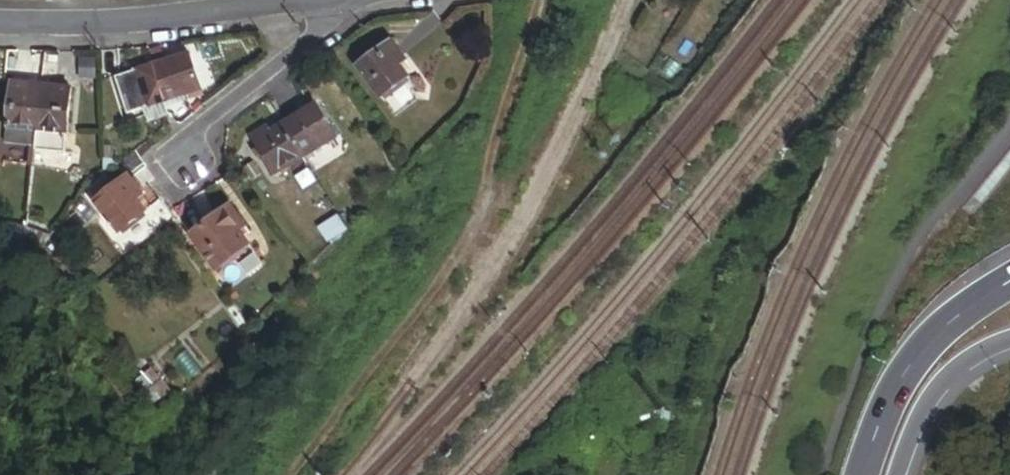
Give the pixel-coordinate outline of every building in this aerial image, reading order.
[(358,67),(382,100),(412,78),(400,62),(404,59),(392,43),(358,67)] [(164,104),(203,93),(192,53),(153,64),(164,104)] [(97,77),(97,58),(81,58),(81,77),(97,77)] [(167,116),(164,104),(153,64),(115,74),(126,115),(143,110),(146,122),(167,116)] [(4,141),(35,145),(42,83),(11,79),(4,141)] [(35,147),(65,150),(72,86),(42,83),(35,145),(35,147)] [(314,144),(345,123),(330,99),(298,119),(314,144)] [(318,151),(314,144),(298,119),(284,128),(305,160),(318,151)] [(277,178),(305,160),(284,128),(273,135),(269,129),(252,140),(277,178)] [(105,173),(118,163),(115,157),(105,156),(105,173)] [(129,181),(126,177),(94,201),(117,233),(145,212),(136,200),(140,197),(137,193),(140,191),(131,179),(129,181)] [(215,270),(249,245),(236,227),(242,223),(230,206),(217,215),(203,225),(190,235),(215,270)] [(217,215),(215,213),(201,222),(203,225),(217,215)] [(12,248),(23,251),(25,228),(15,227),(12,248)] [(37,254),(44,245),(54,231),(25,228),(23,251),(37,254)] [(171,388),(152,367),(136,381),(155,402),(171,388)]
